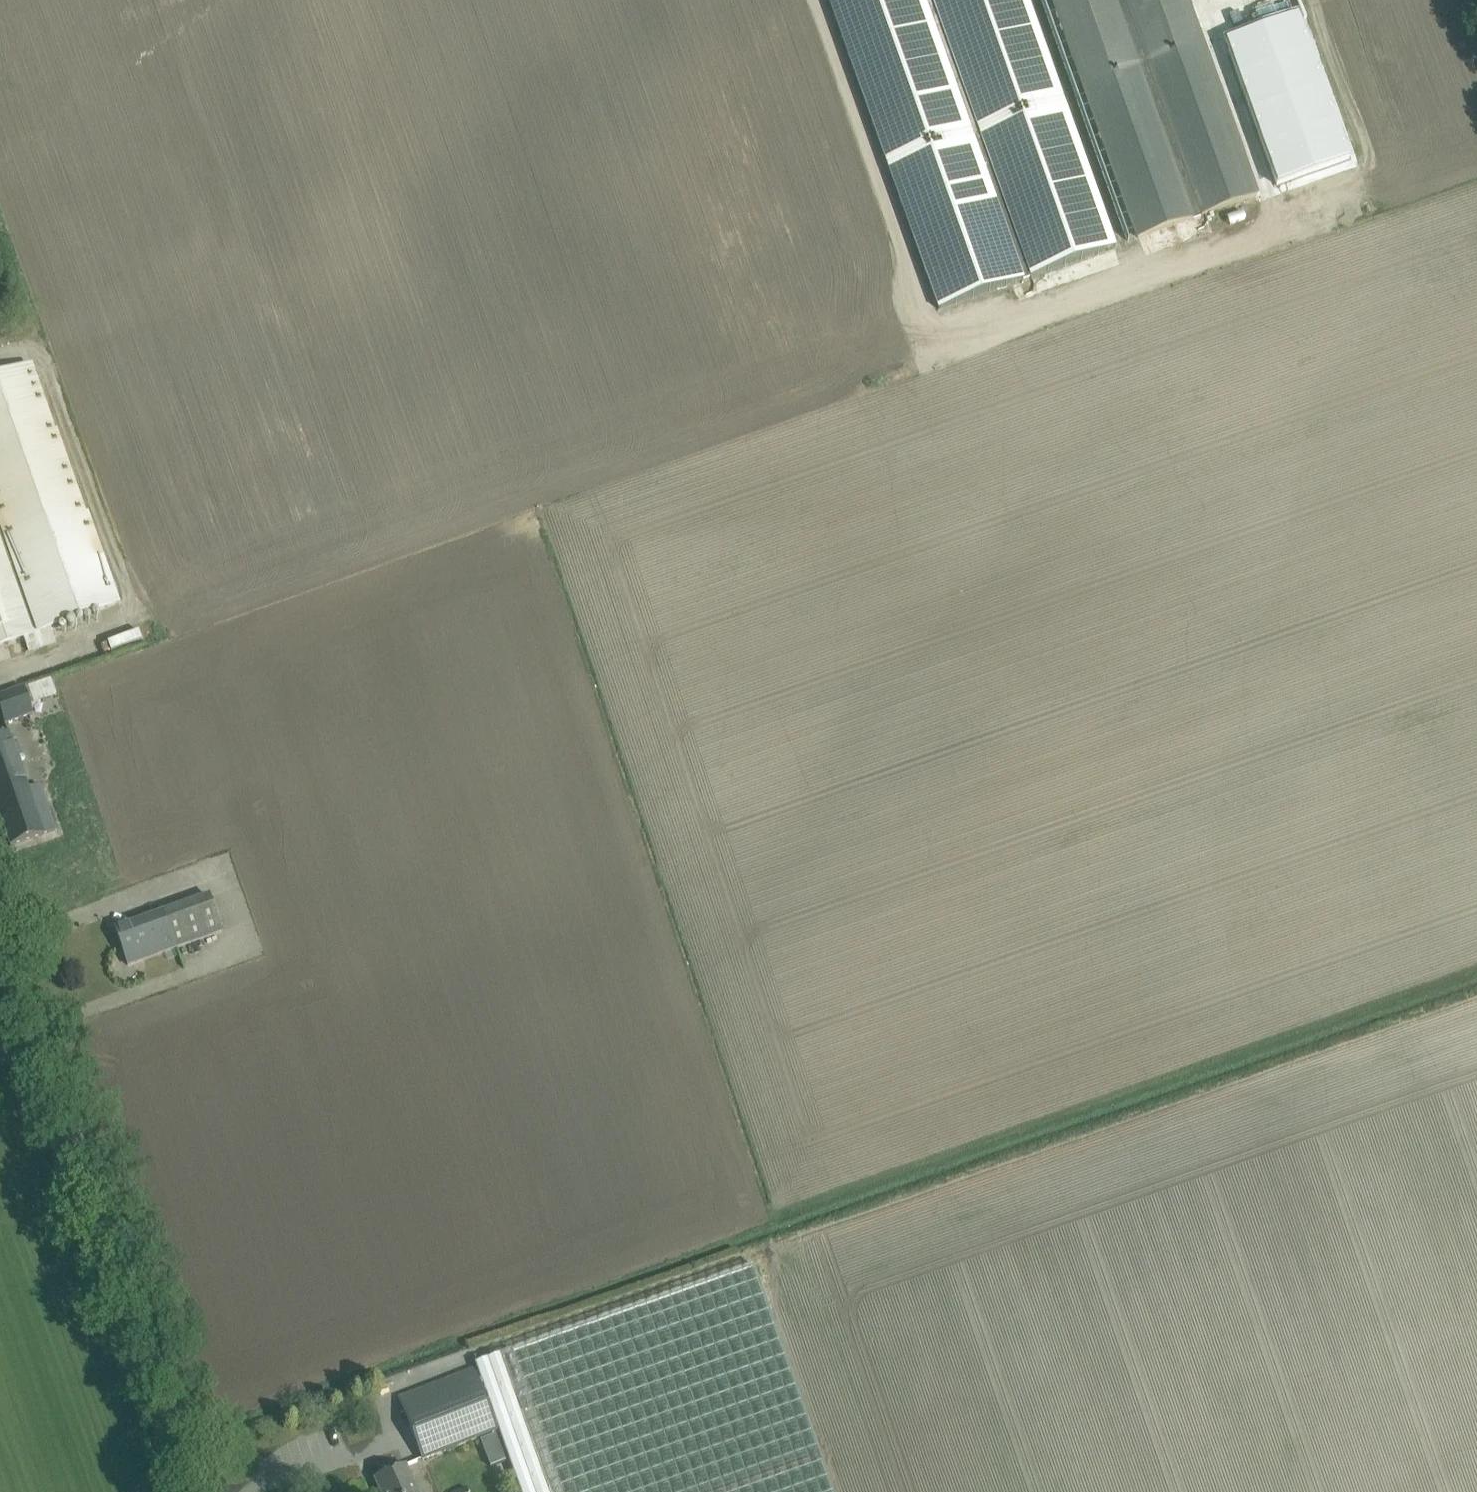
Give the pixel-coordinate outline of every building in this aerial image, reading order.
[(936,303),(1113,240),(1028,0),(829,0),(936,303)] [(1138,238),(1257,195),(1188,0),(1053,0),(1138,238)] [(1228,51),(1280,184),(1348,161),(1295,25),(1228,50),(1228,51)] [(5,550),(11,548),(38,627),(119,599),(88,513),(85,514),(57,431),(55,431),(35,371),(0,383),(0,641),(1,640),(33,630),(5,550)] [(24,688),(0,696),(0,701),(8,722),(33,713),(24,688)] [(0,737),(0,816),(11,847),(56,831),(40,785),(29,789),(29,788),(9,733),(0,737)] [(115,930),(128,965),(222,932),(209,896),(115,930)] [(754,1265),(476,1363),(477,1367),(398,1397),(423,1462),(500,1434),(520,1491),(834,1491),(754,1265)] [(393,1471),(375,1479),(380,1491),(419,1491),(407,1465),(393,1471)]
